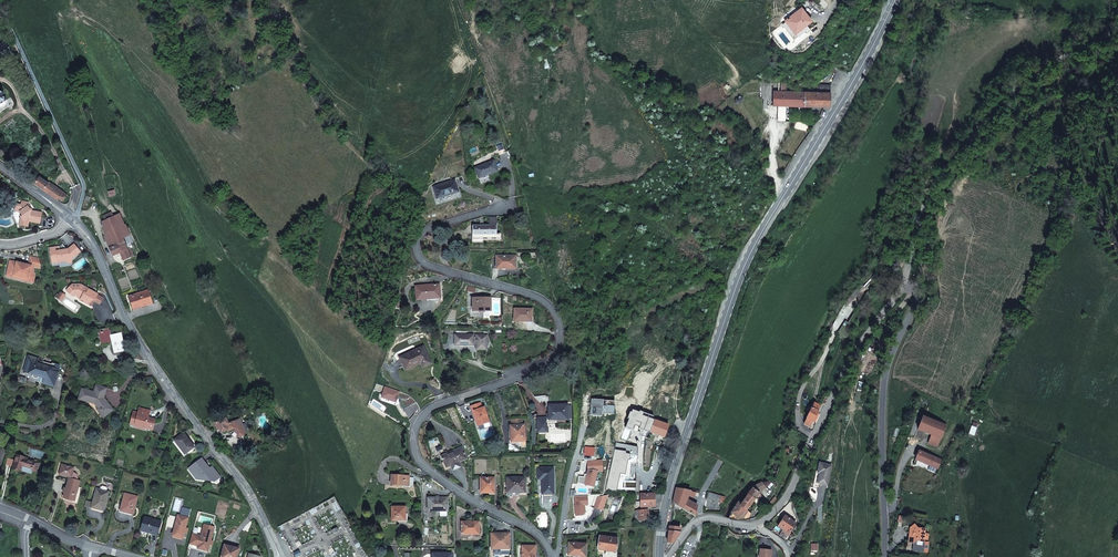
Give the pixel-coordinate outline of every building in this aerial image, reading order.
[(801,8),(785,21),(781,24),(794,39),(809,28),(806,25),(811,21),(801,8)] [(769,22),(769,34),(781,25),(780,23),(781,22),(776,17),(769,22)] [(6,59),(13,55),(5,41),(0,45),(0,50),(6,59)] [(810,92),(773,91),(773,100),(768,100),(768,105),(773,105),(829,107),(830,93),(830,86),(818,85),(818,87),(812,87),(812,90),(810,90),(810,92)] [(475,168),(479,178),(497,171),(493,161),(475,168)] [(39,176),(33,184),(57,201),(59,198),(63,201),(65,197),(62,194),(63,192),(50,183),(48,184),(43,181),(44,179),(39,176)] [(433,187),(437,199),(458,192),(455,180),(446,183),(447,184),(444,185),(443,184),(433,187)] [(5,196),(11,190),(3,183),(0,186),(0,192),(5,196)] [(5,196),(9,200),(16,195),(11,190),(5,196)] [(15,211),(20,212),(23,216),(21,217),(23,221),(23,226),(27,227),(29,221),(40,224),(42,213),(31,211),(28,207),(29,203),(22,201),(21,205),(16,204),(15,211)] [(113,217),(112,213),(103,216),(105,221),(113,217)] [(120,214),(113,217),(116,224),(118,228),(125,226),(120,214)] [(107,228),(116,224),(113,217),(105,221),(102,222),(104,236),(109,235),(107,228)] [(497,219),(489,219),(489,226),(473,226),(472,235),(474,235),(474,240),(500,240),(500,234),(496,234),(496,226),(497,226),(497,219)] [(123,239),(118,228),(116,224),(107,228),(109,235),(104,236),(109,248),(113,256),(120,253),(123,260),(130,257),(133,255),(131,248),(127,249),(123,239)] [(118,228),(123,239),(129,236),(125,226),(118,228)] [(50,256),(52,263),(58,262),(58,261),(71,259),(80,252),(74,244),(67,250),(68,252),(62,252),(60,251),(59,251),(59,247),(49,248),(50,254),(51,254),(51,256),(50,256)] [(496,256),(496,269),(516,269),(516,256),(496,256)] [(40,267),(39,259),(30,257),(28,265),(10,261),(7,273),(14,275),(29,279),(32,266),(34,266),(40,267)] [(14,275),(7,273),(7,277),(33,283),(35,277),(34,266),(32,266),(29,279),(14,275)] [(877,275),(866,288),(871,293),(874,296),(884,282),(877,275)] [(79,300),(91,306),(93,301),(97,295),(101,297),(102,295),(98,293),(97,294),(89,290),(88,289),(80,284),(71,285),(69,287),(72,289),(71,291),(69,294),(72,296),(77,296),(80,298),(79,300)] [(416,298),(416,300),(440,298),(439,284),(415,286),(416,290),(416,298)] [(134,295),(134,297),(129,298),(133,308),(141,306),(142,307),(153,304),(148,291),(137,294),(134,295)] [(874,296),(871,293),(862,303),(866,305),(874,296)] [(97,295),(93,301),(99,305),(102,298),(101,297),(97,295)] [(472,298),(472,311),(490,311),(490,303),(490,298),(472,298)] [(848,326),(866,305),(862,303),(844,323),(848,326)] [(514,309),(514,321),(531,322),(532,309),(514,309)] [(121,333),(111,336),(109,328),(101,330),(104,342),(112,340),(115,353),(125,350),(121,333)] [(476,343),(476,349),(487,350),(487,335),(476,335),(476,337),(474,337),(474,335),(455,334),(454,345),(473,345),(473,344),(476,343)] [(421,363),(423,368),(431,363),(423,346),(399,357),(405,371),(421,363)] [(43,383),(54,386),(57,378),(55,377),(55,375),(57,376),(59,370),(58,370),(60,365),(52,363),(52,364),(38,360),(38,359),(28,356),(24,372),(32,374),(33,378),(37,379),(40,376),(44,378),(43,383)] [(105,416),(112,410),(103,398),(106,388),(96,385),(94,393),(82,389),(79,399),(95,404),(96,405),(98,404),(100,407),(99,408),(105,416)] [(806,418),(813,421),(814,418),(816,419),(819,414),(817,413),(820,405),(814,402),(806,418)] [(480,403),(471,406),(472,411),(474,411),(476,416),(474,416),(478,426),(489,422),(484,407),(482,408),(480,403)] [(549,420),(556,420),(567,420),(571,420),(571,405),(567,405),(549,405),(549,413),(549,420)] [(136,421),(135,426),(135,427),(145,430),(146,428),(152,430),(155,420),(148,418),(149,414),(138,412),(138,413),(134,412),(131,420),(136,421)] [(639,428),(664,437),(668,425),(655,420),(656,418),(640,412),(639,415),(643,416),(639,428)] [(634,426),(639,428),(643,416),(639,415),(634,426)] [(922,417),(917,429),(941,438),(945,426),(922,417)] [(227,433),(227,434),(235,431),(237,430),(238,432),(236,433),(238,437),(246,434),(240,419),(232,422),(228,424),(226,418),(222,420),(218,421),(218,422),(215,423),(217,429),(219,428),(220,430),(222,433),(222,434),(223,434),(224,435),(224,434),(227,433)] [(520,442),(521,444),(526,443),(524,424),(522,424),(522,418),(511,419),(512,425),(510,425),(511,437),(512,437),(512,442),(520,442)] [(813,421),(806,418),(803,424),(810,427),(813,421)] [(537,433),(544,433),(546,431),(546,422),(547,420),(547,419),(537,419),(537,433)] [(185,454),(194,447),(184,433),(174,440),(185,454)] [(441,456),(446,468),(467,459),(461,447),(441,456)] [(940,468),(945,454),(940,453),(938,459),(925,454),(925,452),(923,452),(923,453),(919,452),(916,460),(940,468)] [(33,469),(37,471),(39,464),(27,460),(28,458),(16,455),(13,468),(23,471),(23,469),(21,469),(22,466),(33,469)] [(209,468),(201,458),(188,468),(193,475),(197,475),(197,479),(206,481),(207,476),(211,477),(215,482),(220,477),(214,470),(210,469),(209,468)] [(819,473),(817,483),(827,485),(831,465),(819,463),(817,473),(819,473)] [(70,479),(69,478),(66,489),(64,488),(63,492),(65,493),(64,498),(74,501),(80,481),(77,481),(78,480),(78,479),(78,477),(78,476),(77,475),(76,474),(75,473),(74,472),(73,472),(74,468),(63,465),(62,465),(59,474),(60,474),(71,477),(70,479)] [(542,480),(542,495),(554,495),(554,468),(538,468),(538,479),(542,480)] [(391,475),(391,485),(408,486),(409,477),(409,476),(405,476),(402,476),(391,475)] [(518,491),(518,493),(525,493),(525,477),(507,477),(507,491),(518,491)] [(480,478),(480,493),(494,493),(494,478),(480,478)] [(746,510),(760,493),(766,487),(771,484),(769,481),(762,483),(762,482),(751,488),(752,489),(747,494),(748,495),(741,504),(738,502),(731,512),(739,519),(740,516),(742,518),(747,511),(746,510)] [(103,511),(109,492),(97,488),(93,502),(91,508),(103,511)] [(691,491),(676,488),(673,503),(674,504),(695,516),(698,505),(687,499),(689,494),(694,496),(695,494),(698,496),(699,493),(691,491)] [(133,514),(137,497),(125,494),(121,510),(127,511),(126,512),(133,514)] [(641,494),(641,507),(655,507),(654,494),(641,494)] [(599,499),(599,511),(608,511),(607,495),(599,499)] [(437,511),(437,509),(447,509),(447,498),(428,498),(428,511),(437,511)] [(392,507),(391,521),(406,521),(406,507),(392,507)] [(637,517),(637,521),(649,520),(648,509),(632,511),(632,513),(634,513),(635,517),(637,517)] [(174,536),(182,538),(184,532),(187,532),(188,529),(185,528),(188,518),(178,515),(174,529),(176,529),(174,536)] [(785,516),(778,526),(789,533),(796,523),(785,516)] [(161,522),(144,517),(141,530),(149,532),(150,531),(152,532),(157,534),(161,522)] [(461,522),(461,534),(479,534),(479,522),(461,522)] [(911,529),(907,532),(910,537),(909,538),(914,544),(914,550),(928,551),(929,542),(924,541),(924,539),(924,533),(925,529),(917,528),(915,524),(910,528),(911,529)] [(667,542),(672,543),(680,532),(680,528),(669,527),(667,542)] [(210,541),(213,530),(203,528),(201,536),(192,533),(189,546),(208,551),(210,544),(212,545),(213,541),(210,541)] [(491,534),(491,549),(494,549),(501,549),(510,549),(509,533),(491,534)] [(598,549),(603,550),(615,552),(617,538),(600,536),(598,549)] [(569,543),(568,555),(585,556),(586,544),(569,543)] [(239,549),(224,545),(221,556),(237,556),(239,549)] [(522,546),(522,556),(535,556),(535,546),(522,546)] [(771,550),(760,549),(759,556),(770,556),(771,550)]
